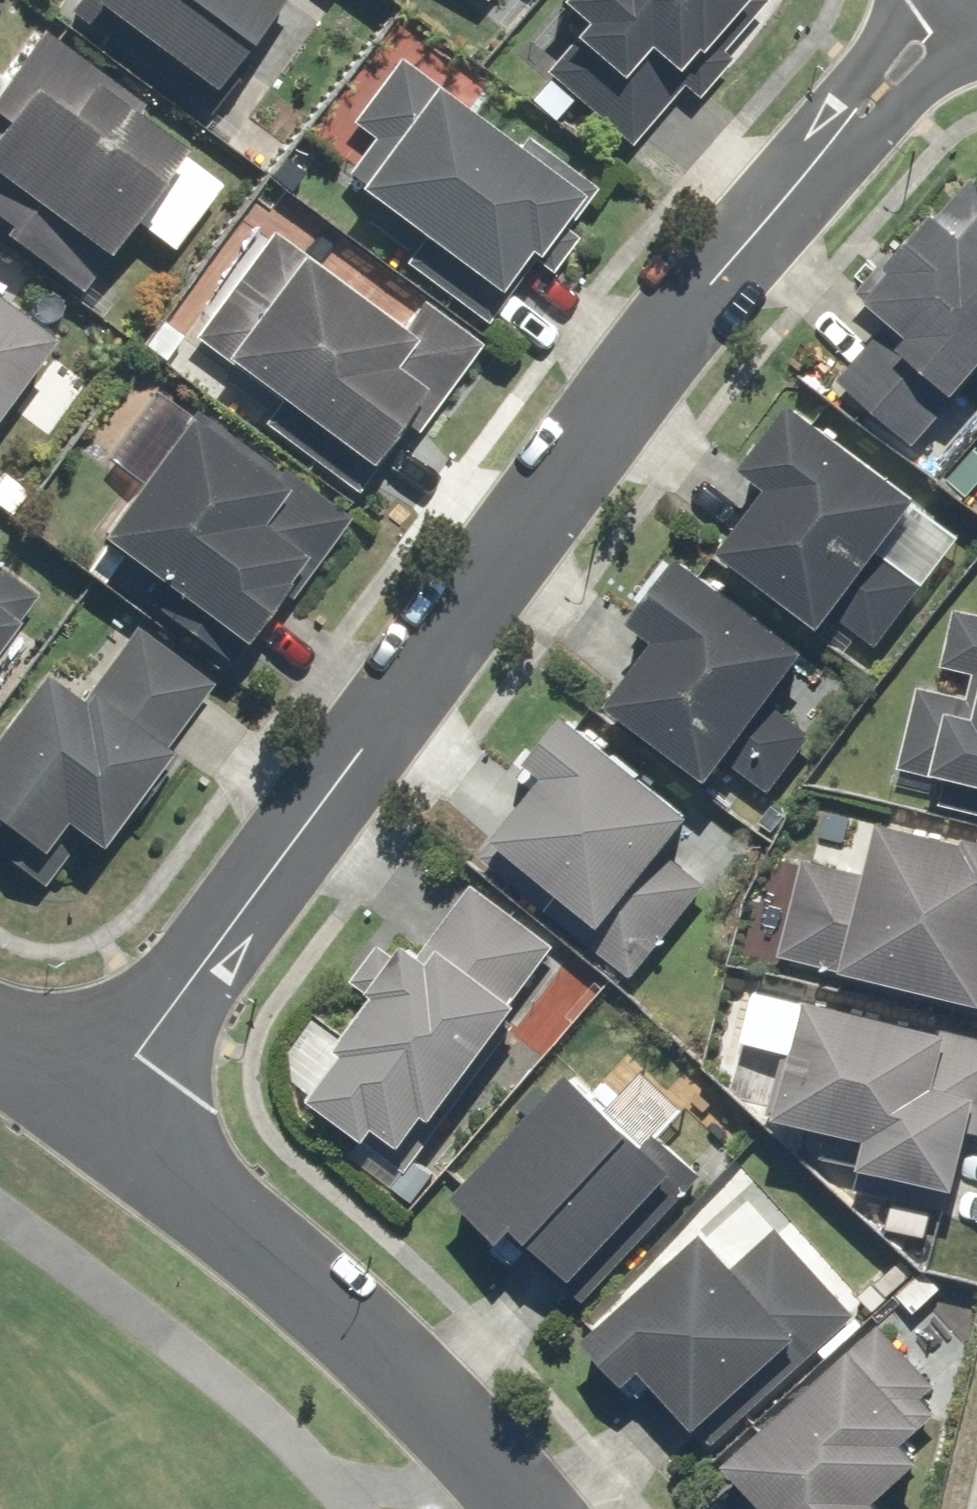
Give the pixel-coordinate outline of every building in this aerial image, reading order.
[(60,12),(196,113),(279,0),(69,0),(60,12)] [(527,22),(561,51),(540,75),(628,150),(688,80),(672,66),(729,0),(545,0),(527,22)] [(29,40),(0,84),(0,225),(1,226),(0,228),(0,251),(74,301),(175,152),(129,121),(136,112),(29,40)] [(367,144),(331,193),(407,249),(397,262),(484,325),(585,186),(517,137),(507,151),(431,96),(435,90),(387,55),(338,123),(367,144)] [(936,223),(915,205),(817,317),(856,351),(828,383),(909,454),(956,401),(944,391),(976,353),(976,186),(936,223)] [(390,324),(257,228),(175,342),(267,409),(254,427),(348,494),(411,406),(423,414),(474,342),(410,296),(390,324)] [(0,311),(0,410),(46,341),(0,311)] [(913,511),(777,401),(728,462),(765,491),(715,552),(815,632),(913,511)] [(168,412),(165,417),(80,542),(139,582),(126,601),(238,676),(338,527),(168,412)] [(796,663),(666,561),(617,623),(647,646),(598,708),(700,787),(796,663)] [(0,577),(0,639),(30,599),(0,577)] [(945,602),(930,660),(971,671),(964,699),(911,686),(889,771),(935,782),(928,809),(976,822),(976,610),(945,602)] [(18,675),(0,701),(0,879),(57,918),(220,685),(131,623),(75,704),(23,668),(18,675)] [(682,822),(557,724),(521,770),(528,776),(465,856),(626,982),(698,889),(656,856),(682,822)] [(867,827),(856,874),(794,860),(770,962),(974,1010),(976,999),(976,853),(867,827)] [(548,949),(469,888),(421,949),(392,927),(346,986),(365,1001),(335,1040),(321,1028),(284,1075),(301,1089),(294,1098),(343,1136),(338,1143),(415,1203),(433,1180),(415,1166),(516,1036),(494,1019),(548,949)] [(802,1004),(790,1001),(761,1132),(850,1152),(839,1201),(884,1211),(879,1234),(927,1245),(934,1214),(940,1215),(962,1116),(976,1119),(976,1043),(802,1004)] [(658,1181),(559,1079),(442,1199),(492,1251),(506,1237),(579,1312),(604,1287),(577,1259),(658,1181)] [(729,1280),(689,1238),(575,1345),(611,1383),(620,1375),(679,1437),(706,1411),(728,1435),(852,1317),(775,1236),(729,1280)] [(713,1466),(751,1508),(872,1508),(868,1505),(917,1462),(898,1441),(940,1403),(872,1326),(713,1466)]
